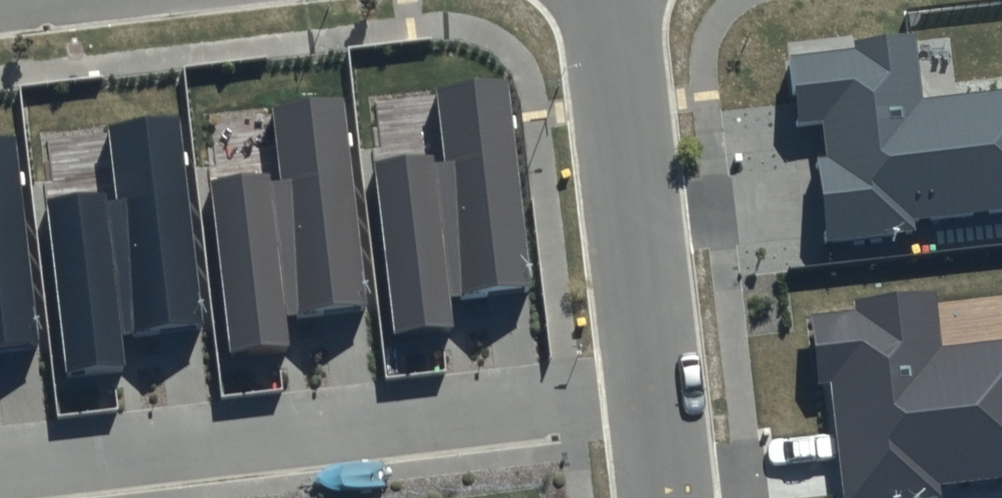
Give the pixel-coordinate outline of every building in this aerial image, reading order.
[(791,54),(798,123),(825,121),(829,157),(820,158),(828,240),(914,231),(913,216),(1001,207),(1001,87),(926,95),(919,32),(854,38),(855,47),(791,54)] [(529,287),(506,81),(436,90),(443,154),(373,163),(393,336),(452,330),(448,296),(529,287)] [(367,303),(343,97),(273,105),(281,170),(210,178),(230,352),(290,345),(286,312),(367,303)] [(202,322),(178,117),(108,125),(116,190),(46,197),(66,372),(125,365),(121,331),(202,322)] [(15,137),(0,139),(0,349),(38,345),(15,137)] [(811,314),(818,382),(832,380),(845,497),(925,497),(944,496),(943,484),(1001,478),(1001,337),(944,343),(938,290),(855,299),(856,309),(811,314)]
